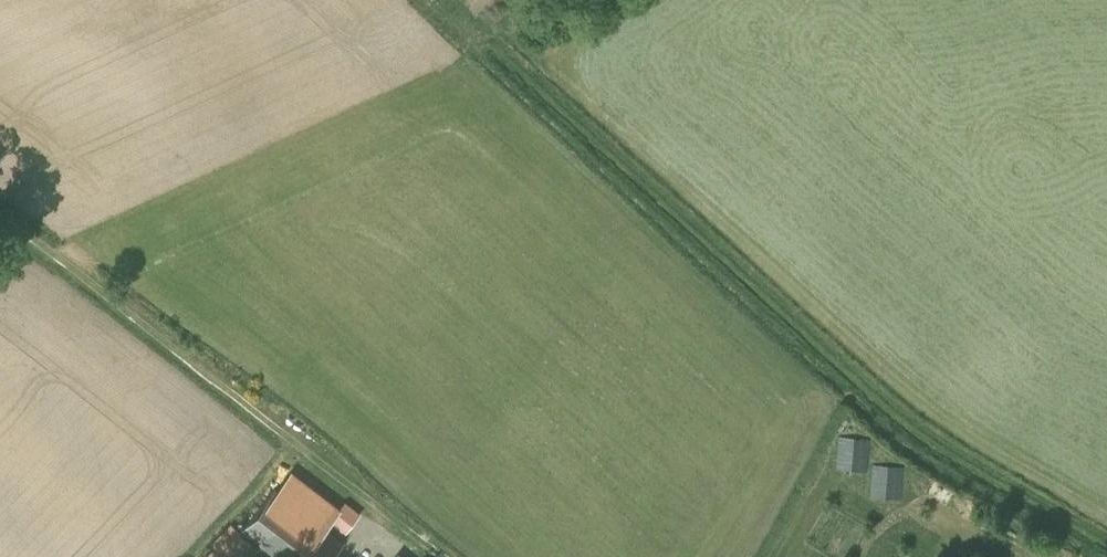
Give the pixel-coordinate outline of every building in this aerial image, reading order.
[(871,468),(871,435),(840,434),(840,468),(871,468)] [(285,488),(299,498),(299,497),(345,533),(360,513),(301,467),(300,468),(288,459),(278,473),(289,482),(285,488)] [(875,463),(874,495),(904,496),(904,463),(875,463)] [(276,556),(332,556),(344,541),(275,487),(241,530),(276,556)] [(246,538),(233,524),(213,545),(217,549),(209,556),(227,556),(246,538)]
